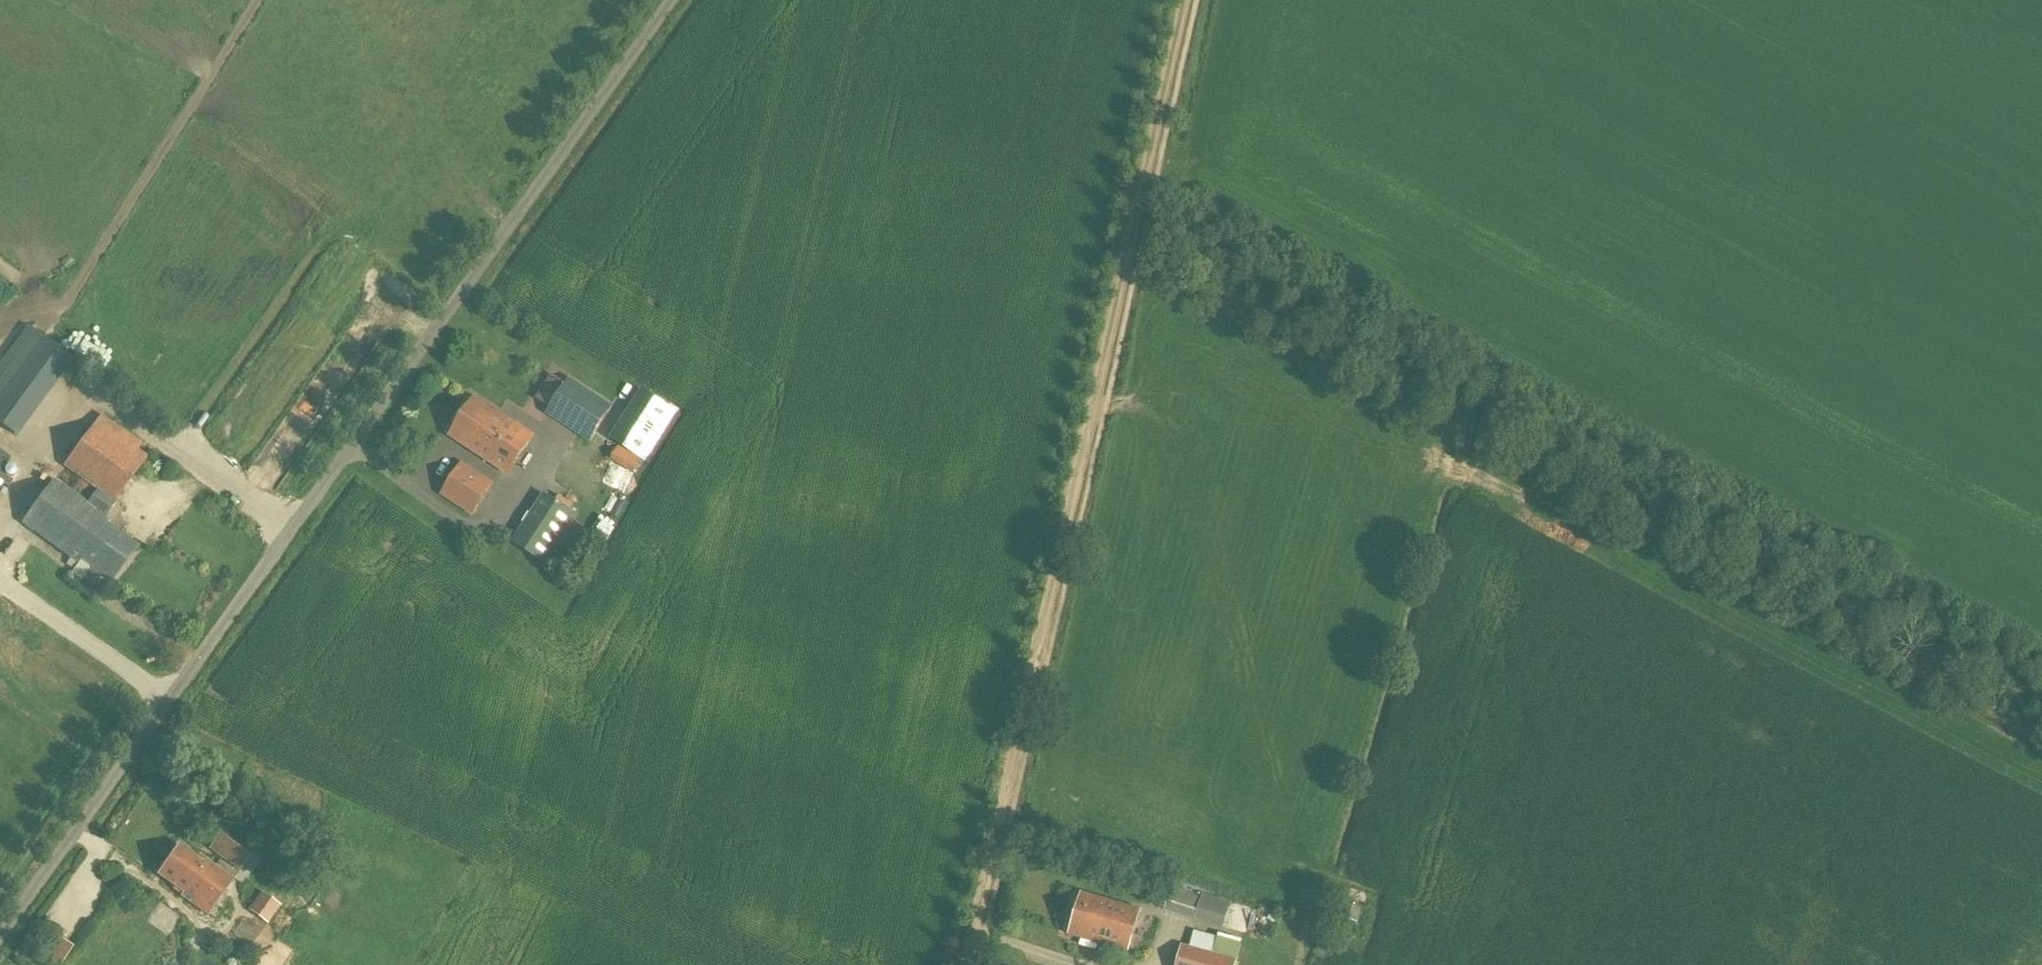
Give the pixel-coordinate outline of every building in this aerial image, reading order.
[(0,365),(0,423),(16,434),(72,357),(28,325),(0,365)] [(614,405),(570,376),(546,413),(590,442),(593,437),(598,440),(617,411),(612,408),(614,405)] [(534,436),(474,398),(449,437),(509,475),(534,436)] [(62,467),(95,491),(86,504),(87,503),(54,479),(22,523),(76,563),(79,559),(91,568),(88,572),(98,580),(101,575),(112,583),(139,546),(108,524),(111,520),(107,517),(106,518),(105,517),(149,456),(139,448),(143,443),(101,413),(62,467)] [(610,458),(633,473),(642,459),(619,445),(610,458)] [(12,458),(0,448),(0,475),(12,458)] [(439,495),(472,517),(493,482),(462,462),(439,495)] [(576,520),(578,516),(543,493),(511,543),(547,566),(556,552),(571,562),(592,530),(576,520)] [(227,822),(208,849),(240,871),(258,844),(227,822)] [(181,896),(207,915),(233,878),(206,859),(204,862),(179,845),(158,875),(183,893),(181,896)] [(1194,920),(1194,919),(1222,928),(1231,902),(1203,893),(1201,897),(1171,887),(1164,910),(1194,920)] [(280,904),(263,892),(251,908),(269,920),(280,904)] [(1068,935),(1099,944),(1112,901),(1081,892),(1068,935)] [(1112,901),(1099,944),(1127,952),(1140,910),(1112,901)] [(1190,947),(1181,945),(1176,964),(1235,964),(1236,959),(1213,953),(1217,936),(1194,930),(1190,947)] [(59,936),(45,956),(58,964),(60,964),(73,946),(59,936)]
